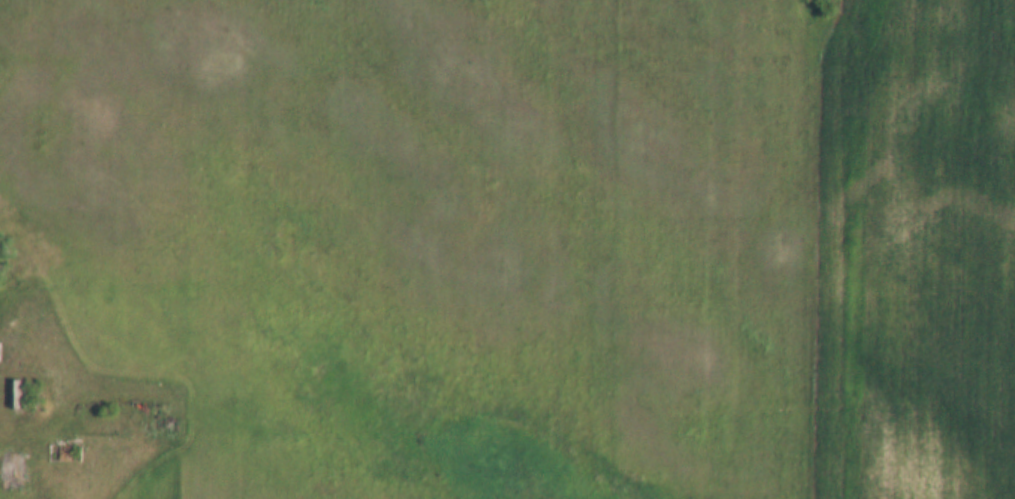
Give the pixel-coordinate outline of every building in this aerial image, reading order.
[(11,379),(11,408),(20,408),(20,379),(11,379)] [(48,442),(48,460),(80,460),(80,442),(48,442)]
